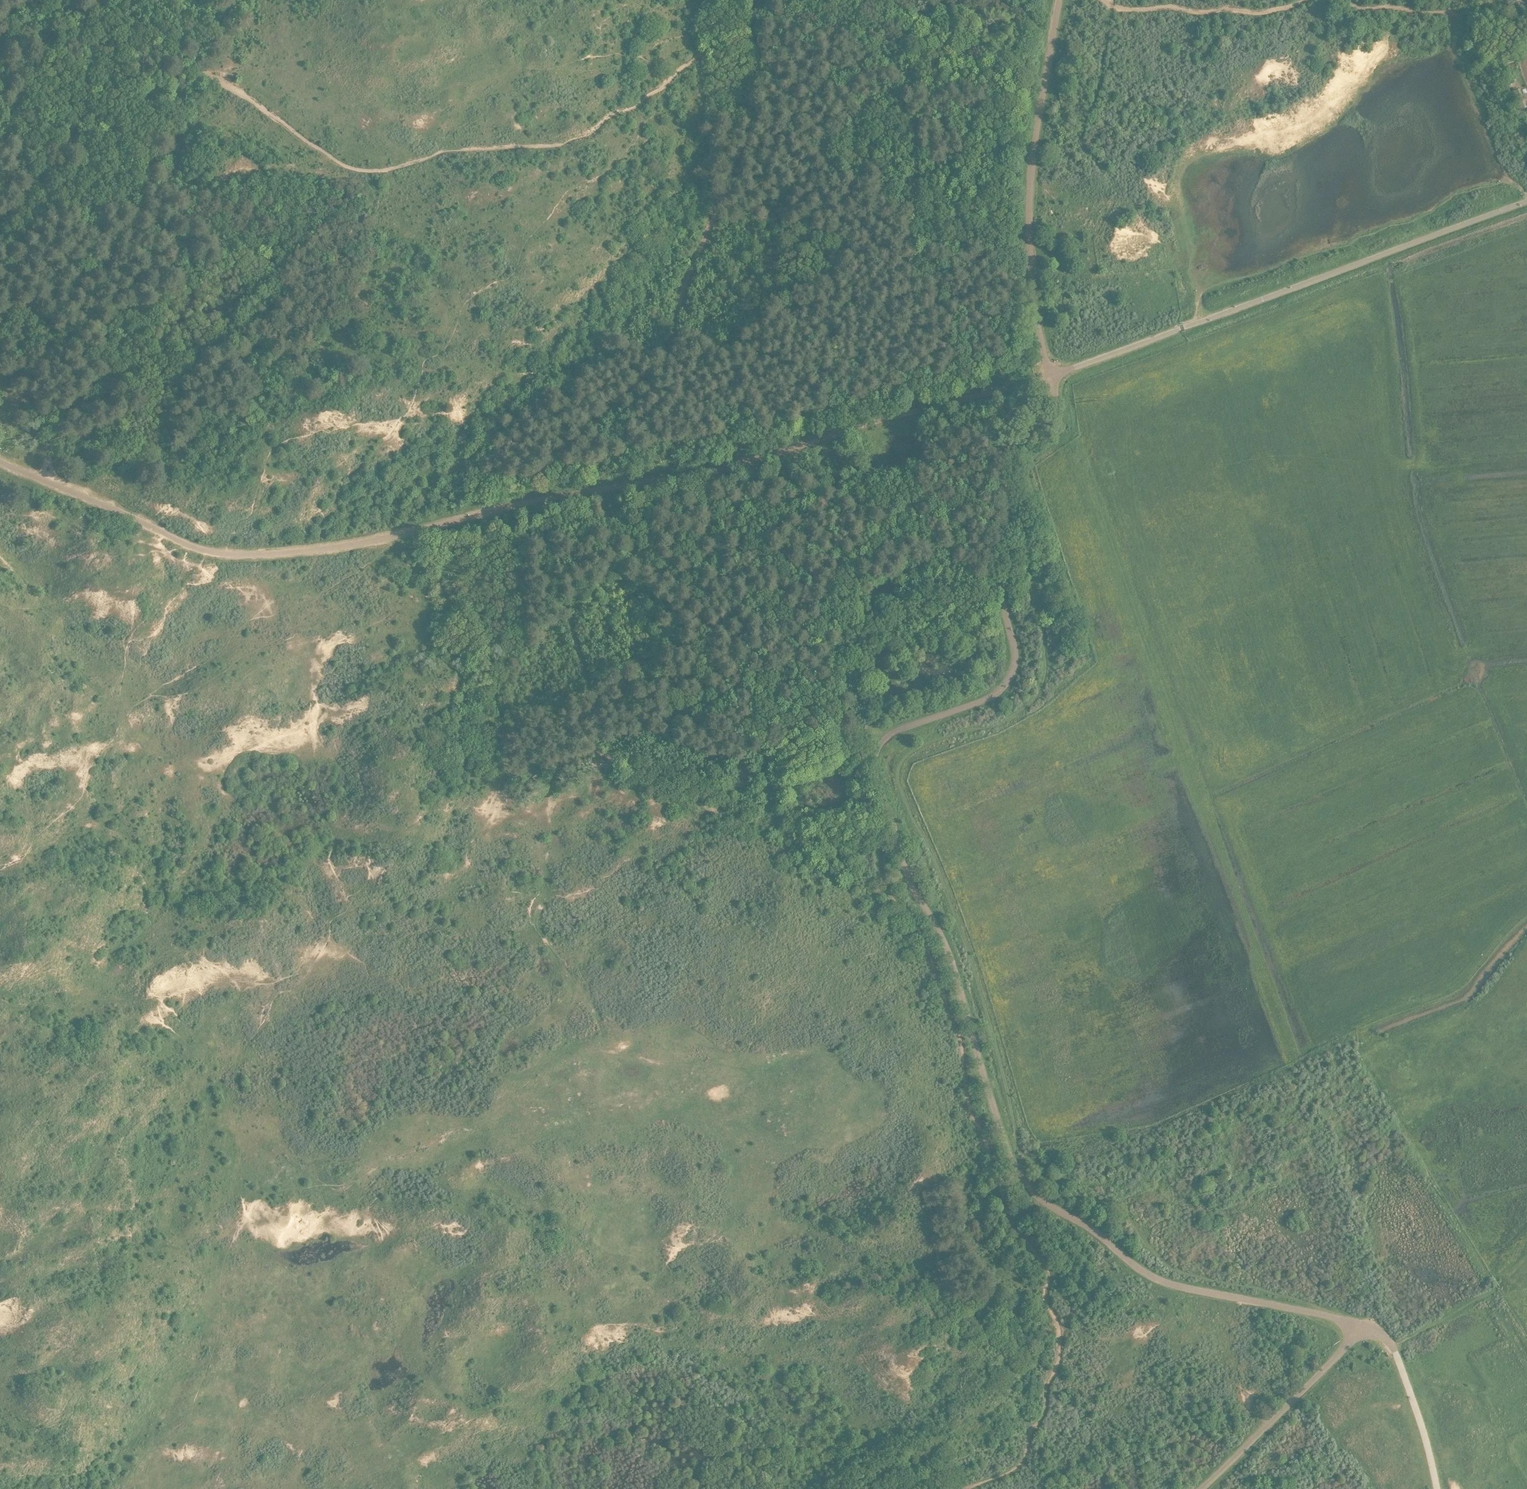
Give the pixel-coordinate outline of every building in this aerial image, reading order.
[(1525,106),(1518,87),(1510,90),(1517,109),(1525,106)]
